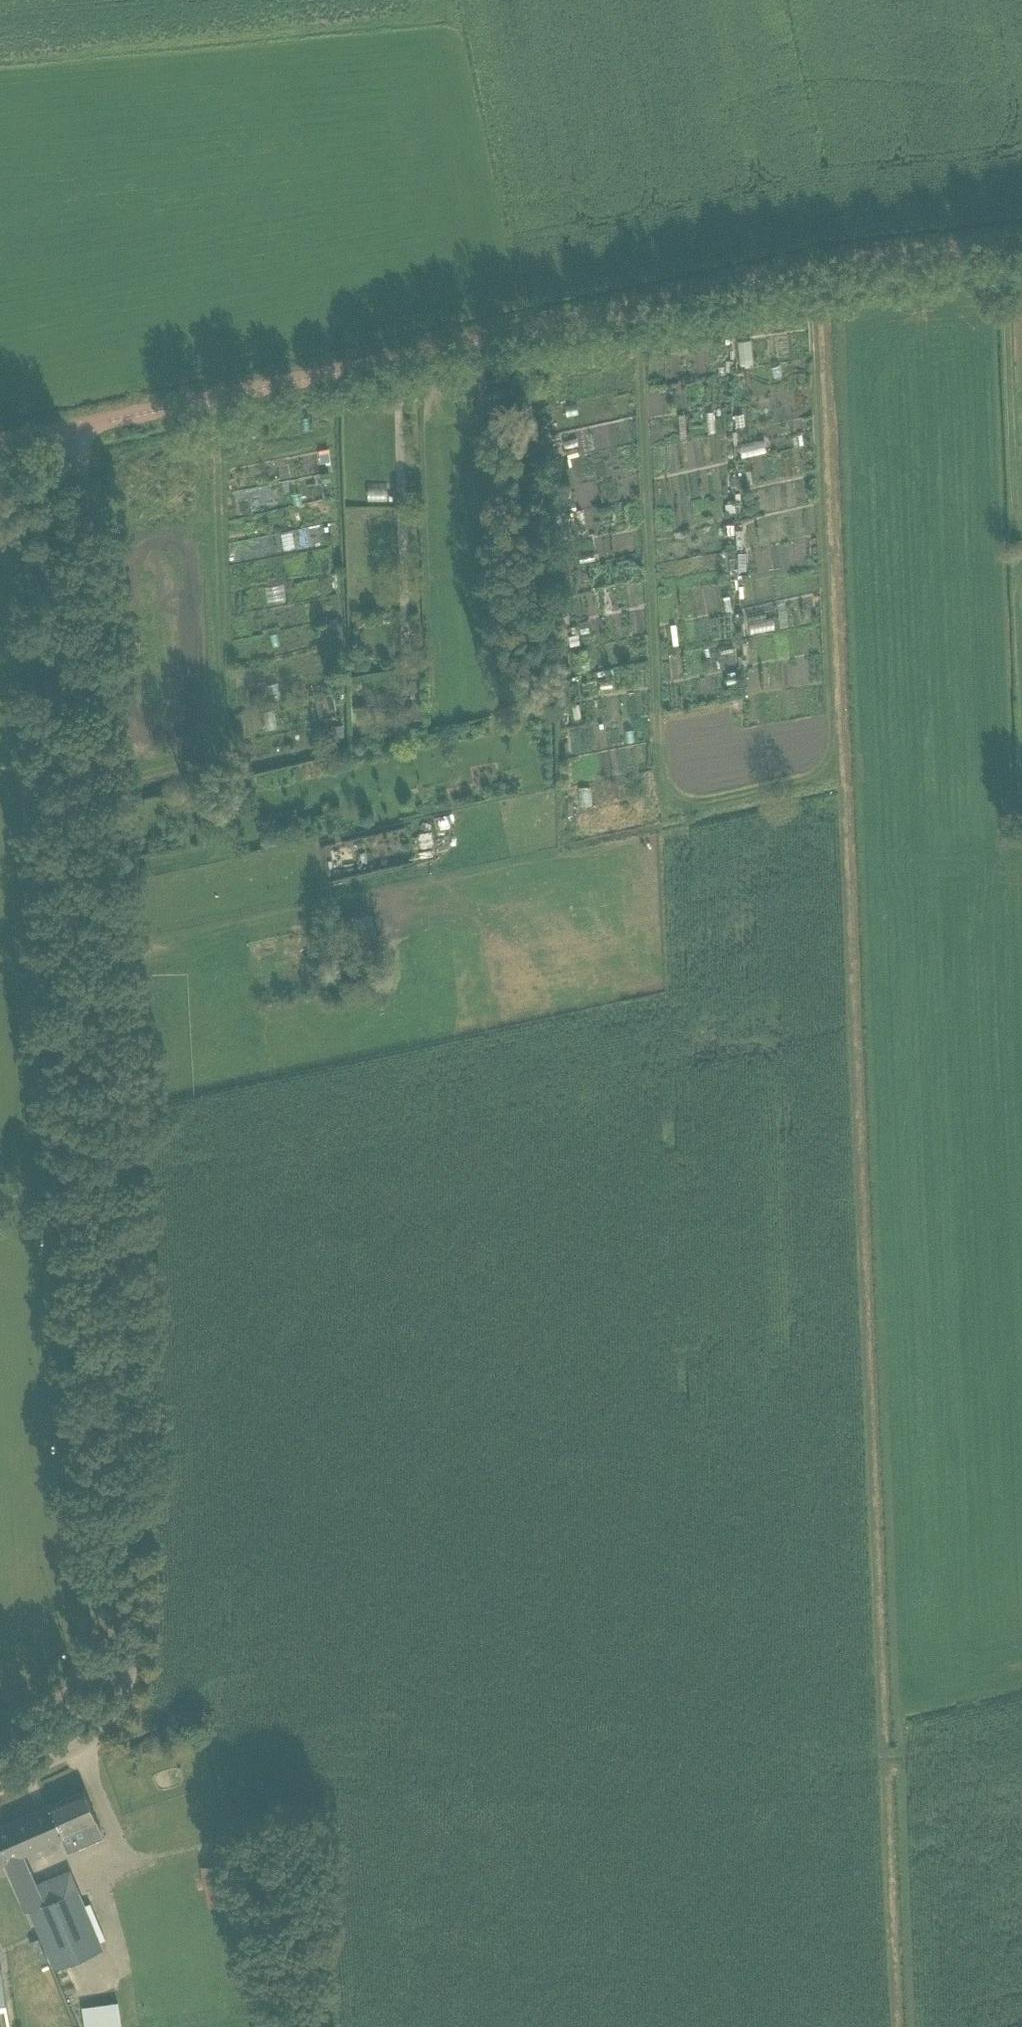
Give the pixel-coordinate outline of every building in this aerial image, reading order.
[(83,1790),(19,1819),(32,1849),(60,1836),(66,1848),(101,1833),(96,1821),(83,1790)] [(19,1819),(0,1827),(0,1863),(15,1856),(24,1877),(16,1880),(55,1972),(103,1952),(69,1871),(37,1885),(23,1853),(32,1849),(19,1819)] [(38,1939),(30,1942),(39,1962),(46,1959),(38,1939)] [(1,1965),(0,1965),(0,2026),(11,2026),(1,1965)] [(82,2026),(120,2026),(117,2004),(80,2008),(82,2026)]
